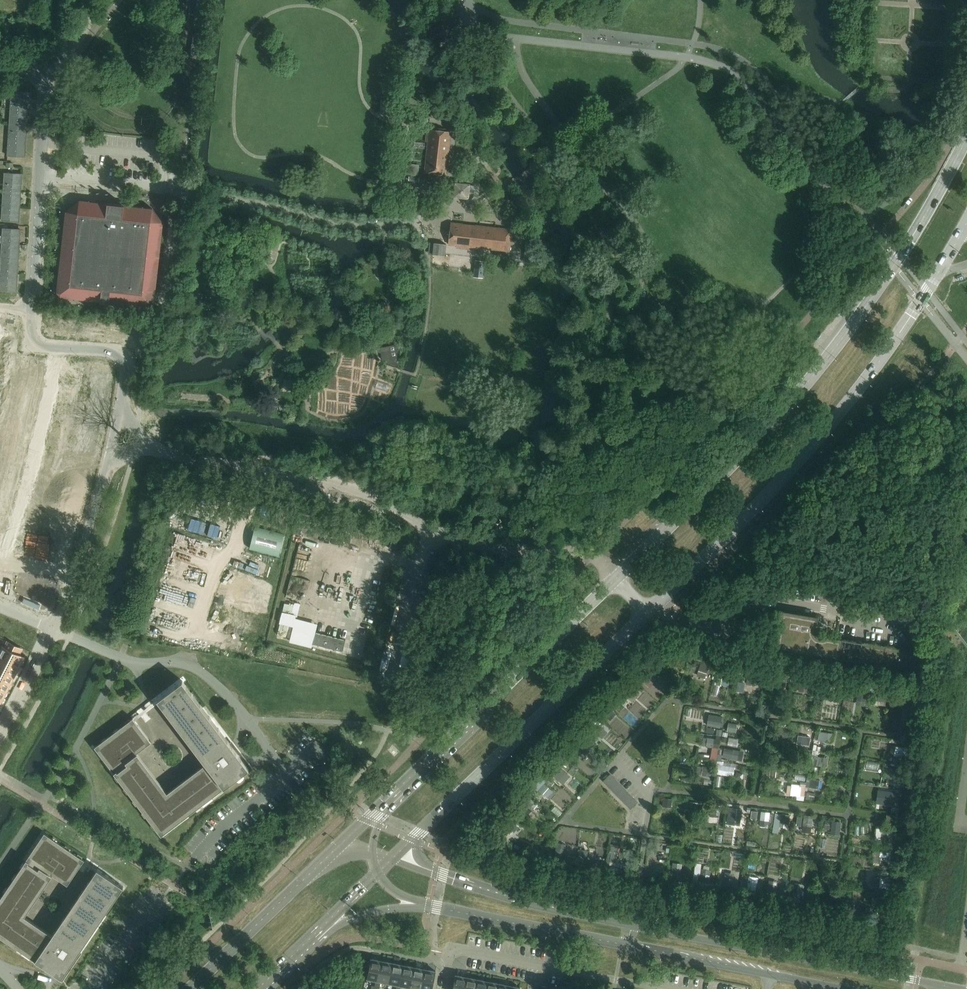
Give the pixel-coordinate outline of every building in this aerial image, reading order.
[(448,14),(434,18),(430,24),(433,38),(439,42),(453,39),(457,33),(456,25),(458,21),(448,14)] [(12,91),(11,109),(28,110),(30,92),(12,91)] [(394,114),(394,102),(382,102),(382,114),(394,114)] [(28,110),(11,109),(10,124),(27,125),(28,110)] [(451,119),(458,127),(461,124),(454,116),(451,119)] [(27,125),(10,124),(9,138),(27,139),(27,125)] [(428,129),(426,142),(429,142),(425,174),(446,177),(451,132),(428,129)] [(27,139),(9,138),(8,156),(25,157),(27,139)] [(5,173),(4,191),(21,192),(22,174),(5,173)] [(475,186),(470,185),(455,183),(454,196),(469,197),(473,198),(475,186)] [(21,192),(4,191),(3,205),(20,206),(21,192)] [(61,297),(101,302),(150,307),(155,303),(164,222),(153,208),(80,200),(66,211),(57,292),(61,297)] [(20,206),(3,205),(2,221),(19,222),(20,206)] [(512,230),(480,227),(451,224),(449,245),(457,246),(456,248),(469,250),(470,247),(510,251),(512,230)] [(3,236),(2,244),(20,245),(21,230),(3,229),(3,236)] [(275,259),(280,242),(270,239),(265,257),(275,259)] [(533,253),(534,241),(526,240),(524,262),(531,263),(533,253)] [(434,243),(433,255),(445,256),(446,244),(434,243)] [(20,245),(2,244),(1,258),(19,260),(20,245)] [(19,260),(1,258),(1,273),(18,274),(19,260)] [(480,271),(482,261),(475,260),(473,270),(480,271)] [(1,273),(0,282),(0,291),(17,292),(18,274),(1,273)] [(387,303),(383,303),(379,306),(379,310),(382,314),(386,314),(390,311),(390,307),(387,303)] [(393,345),(376,348),(384,363),(397,366),(398,361),(395,361),(397,348),(393,345)] [(284,379),(284,390),(292,390),(293,380),(284,379)] [(279,510),(274,528),(286,530),(290,513),(279,510)] [(255,527),(250,548),(279,556),(284,534),(255,527)] [(926,654),(826,637),(825,637),(825,638),(824,638),(823,638),(822,638),(821,638),(819,638),(818,638),(817,637),(816,636),(815,636),(815,635),(814,634),(814,633),(813,632),(813,631),(813,630),(813,629),(814,628),(814,627),(815,626),(815,625),(816,624),(817,624),(818,617),(781,611),(775,647),(923,673),(926,654)] [(317,634),(314,645),(342,652),(345,641),(317,634)] [(0,647),(0,655),(20,665),(24,657),(19,655),(22,649),(8,642),(5,647),(1,645),(0,647)] [(660,651),(654,657),(661,663),(666,657),(660,651)] [(15,673),(20,665),(0,655),(0,666),(15,673)] [(710,665),(701,662),(698,670),(707,673),(710,665)] [(11,681),(15,673),(0,666),(0,676),(11,681)] [(728,669),(726,678),(735,679),(736,671),(728,669)] [(649,676),(643,670),(637,676),(644,682),(649,676)] [(760,680),(761,675),(748,673),(746,684),(757,686),(757,680),(760,680)] [(7,689),(11,681),(0,676),(0,686),(7,689)] [(95,747),(95,748),(111,769),(114,772),(116,775),(119,773),(122,778),(121,778),(125,784),(123,785),(124,785),(125,787),(128,785),(131,790),(130,790),(134,796),(132,797),(133,797),(134,799),(137,797),(140,802),(139,802),(143,808),(142,809),(143,811),(145,810),(152,820),(151,821),(152,823),(155,821),(158,826),(157,826),(161,831),(160,833),(161,835),(183,819),(188,815),(191,813),(190,811),(195,807),(194,807),(198,803),(200,806),(201,806),(203,804),(201,802),(207,798),(206,798),(210,794),(212,797),(215,795),(214,793),(223,786),(224,788),(227,786),(225,784),(248,767),(246,765),(243,761),(242,758),(241,759),(239,755),(237,752),(237,753),(234,749),(235,749),(233,746),(232,747),(230,743),(228,740),(228,741),(221,731),(219,729),(211,719),(212,719),(210,717),(203,707),(201,705),(198,707),(191,697),(194,695),(193,695),(192,693),(189,695),(184,688),(186,686),(186,685),(183,681),(158,700),(160,702),(163,700),(170,709),(167,712),(169,714),(172,712),(179,721),(176,724),(178,726),(185,735),(185,736),(187,738),(194,747),(194,748),(196,750),(203,759),(203,760),(205,762),(208,766),(170,795),(167,797),(137,758),(133,753),(150,740),(133,719),(133,718),(131,720),(133,723),(128,726),(128,725),(122,729),(121,727),(121,728),(119,729),(120,731),(111,738),(109,737),(107,738),(109,741),(104,744),(104,743),(99,747),(97,746),(95,747)] [(811,693),(812,684),(800,682),(798,691),(811,693)] [(630,699),(637,691),(629,685),(622,693),(630,699)] [(824,686),(822,694),(830,695),(831,687),(824,686)] [(907,690),(904,698),(910,700),(913,693),(907,690)] [(865,702),(867,692),(859,691),(857,700),(865,702)] [(886,702),(887,693),(879,692),(878,701),(886,702)] [(610,709),(605,715),(611,720),(616,714),(610,709)] [(712,716),(710,726),(720,727),(722,718),(712,716)] [(604,729),(597,723),(591,729),(598,735),(604,729)] [(736,733),(737,724),(729,723),(727,731),(736,733)] [(827,742),(828,733),(819,731),(818,740),(827,742)] [(809,746),(811,734),(808,733),(807,737),(798,735),(797,744),(809,746)] [(717,739),(708,738),(706,747),(715,748),(717,739)] [(582,753),(588,747),(581,741),(575,747),(582,753)] [(725,749),(723,757),(731,758),(733,750),(725,749)] [(822,766),(824,758),(815,756),(813,765),(822,766)] [(798,760),(797,768),(805,769),(806,761),(798,760)] [(867,768),(879,770),(880,763),(868,761),(867,768)] [(729,775),(730,766),(721,765),(720,774),(729,775)] [(710,777),(712,768),(703,767),(702,775),(710,777)] [(559,780),(565,774),(558,768),(552,774),(559,780)] [(899,780),(901,772),(892,770),(890,779),(899,780)] [(638,802),(611,774),(604,781),(631,809),(638,802)] [(811,780),(810,788),(819,789),(820,781),(811,780)] [(553,791),(544,783),(539,790),(548,797),(553,791)] [(792,786),(791,795),(799,796),(800,788),(792,786)] [(65,787),(62,794),(63,795),(66,797),(67,797),(70,790),(65,787)] [(882,791),(880,804),(893,806),(895,792),(882,791)] [(671,808),(673,799),(664,798),(662,806),(671,808)] [(697,811),(698,803),(690,802),(689,810),(697,811)] [(718,818),(720,806),(711,805),(710,816),(718,818)] [(531,812),(524,806),(519,812),(526,819),(531,812)] [(732,808),(730,822),(740,823),(742,809),(732,808)] [(762,812),(761,820),(769,821),(770,813),(762,812)] [(789,824),(790,815),(781,814),(780,822),(789,824)] [(804,818),(803,826),(811,827),(812,819),(804,818)] [(513,821),(507,827),(513,832),(519,826),(513,821)] [(840,831),(841,822),(832,821),(831,830),(840,831)] [(883,832),(882,840),(890,841),(891,832),(883,832)] [(5,940),(11,943),(13,945),(15,943),(20,947),(20,946),(25,949),(23,952),(26,953),(27,952),(32,955),(33,954),(38,957),(36,960),(38,962),(39,960),(63,976),(64,974),(67,970),(69,967),(71,963),(71,964),(73,961),(75,957),(76,957),(77,955),(79,951),(80,951),(81,949),(81,948),(88,938),(88,939),(90,936),(89,936),(96,926),(98,924),(98,923),(104,913),(104,914),(106,911),(104,909),(110,899),(113,901),(115,899),(112,897),(117,890),(120,891),(120,890),(123,886),(98,869),(96,871),(99,874),(92,884),(89,881),(87,884),(91,886),(84,896),(81,894),(79,897),(73,906),(72,906),(71,909),(64,919),(62,921),(63,921),(56,931),(55,931),(54,934),(51,938),(24,919),(20,917),(48,876),(52,871),(69,883),(78,869),(84,860),(85,860),(82,859),(82,858),(80,861),(76,858),(76,857),(71,853),(72,852),(72,851),(70,850),(69,852),(59,845),(60,843),(57,842),(55,844),(51,841),(51,840),(46,837),(47,835),(45,833),(30,856),(27,859),(25,862),(28,864),(24,869),(24,868),(20,873),(18,872),(17,875),(19,876),(16,881),(15,881),(12,886),(10,885),(8,887),(11,889),(8,893),(7,893),(4,897),(2,895),(1,897),(1,898),(3,899),(1,901),(0,903),(0,936),(5,940)] [(564,857),(565,849),(557,847),(555,856),(564,857)] [(675,848),(676,861),(691,859),(690,847),(675,848)] [(579,851),(577,862),(585,864),(587,852),(579,851)] [(888,864),(889,856),(880,855),(879,863),(888,864)] [(611,858),(610,866),(619,867),(620,859),(611,858)] [(679,880),(681,871),(672,869),(671,878),(679,880)] [(709,883),(710,875),(701,873),(700,882),(709,883)] [(732,887),(734,878),(724,877),(723,885),(732,887)] [(887,888),(888,879),(881,878),(879,887),(887,888)] [(769,884),(767,893),(775,894),(777,886),(769,884)] [(801,899),(802,890),(794,888),(792,897),(801,899)] [(824,894),(822,903),(831,904),(832,896),(824,894)] [(878,898),(878,906),(886,906),(886,898),(878,898)] [(379,981),(382,961),(371,959),(367,979),(376,981),(379,981)] [(389,983),(393,963),(382,961),(379,981),(381,982),(389,983)] [(400,985),(404,965),(393,963),(389,983),(397,985),(400,985)] [(410,987),(414,967),(404,965),(400,985),(402,986),(410,987)] [(425,969),(414,967),(410,987),(419,988),(421,988),(425,969)] [(436,971),(425,969),(421,988),(433,988),(436,971)] [(467,977),(456,975),(453,988),(465,988),(467,977)] [(477,979),(467,977),(465,988),(476,988),(477,979)] [(488,981),(477,979),(476,988),(487,988),(488,981)]
